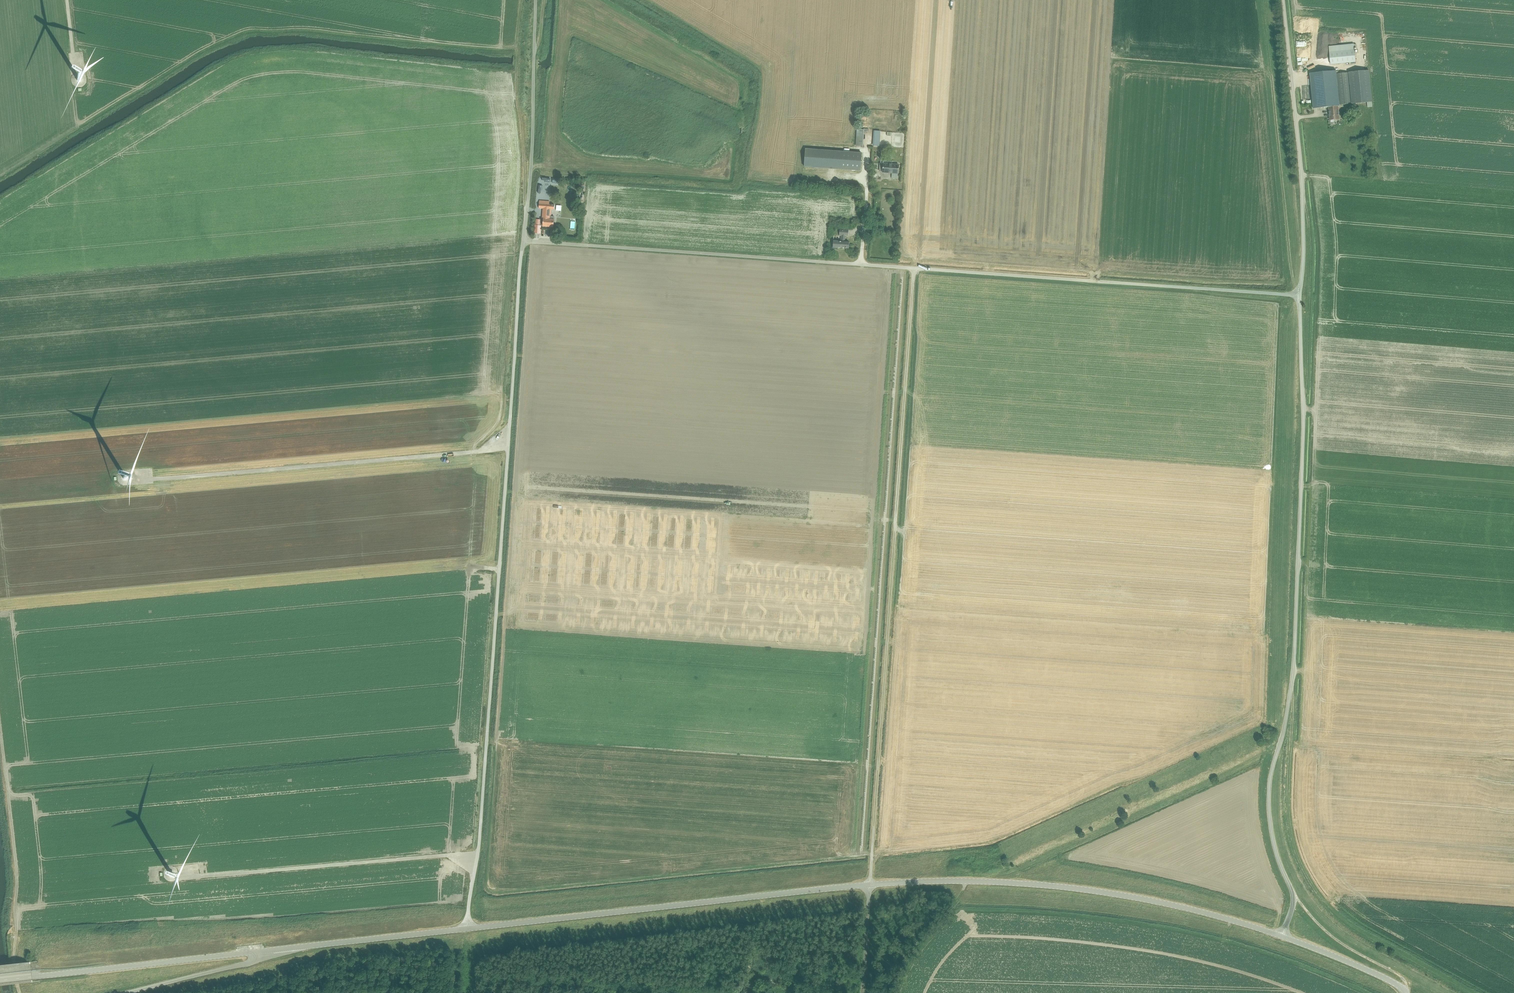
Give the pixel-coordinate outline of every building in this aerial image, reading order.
[(1305,51),(1305,41),(1296,41),(1297,65),(1301,65),(1301,66),(1305,66),(1304,51),(1305,51)] [(1331,65),(1356,62),(1354,44),(1329,47),(1331,65)] [(1349,72),(1349,73),(1351,104),(1372,102),(1369,70),(1349,72)] [(1336,71),(1310,73),(1314,109),(1329,107),(1338,107),(1340,106),(1339,105),(1337,74),(1336,71)] [(1337,74),(1339,105),(1351,104),(1349,73),(1337,74)] [(1338,107),(1329,107),(1330,121),(1339,120),(1338,107)] [(862,130),(855,130),(854,147),(861,147),(862,130)] [(879,146),(881,131),(874,131),(872,146),(879,146)] [(860,171),(861,153),(806,149),(804,167),(860,171)] [(883,164),(882,172),(892,172),(891,173),(898,174),(899,165),(883,164)] [(554,210),(554,205),(549,205),(549,202),(539,201),(539,208),(543,209),(542,219),(543,219),(543,227),(553,227),(554,218),(552,218),(552,220),(550,219),(550,217),(551,209),(554,210)] [(849,248),(849,243),(845,242),(845,236),(848,236),(848,230),(839,229),(839,236),(841,236),(841,242),(840,242),(838,242),(838,241),(833,241),(833,247),(849,248)]
